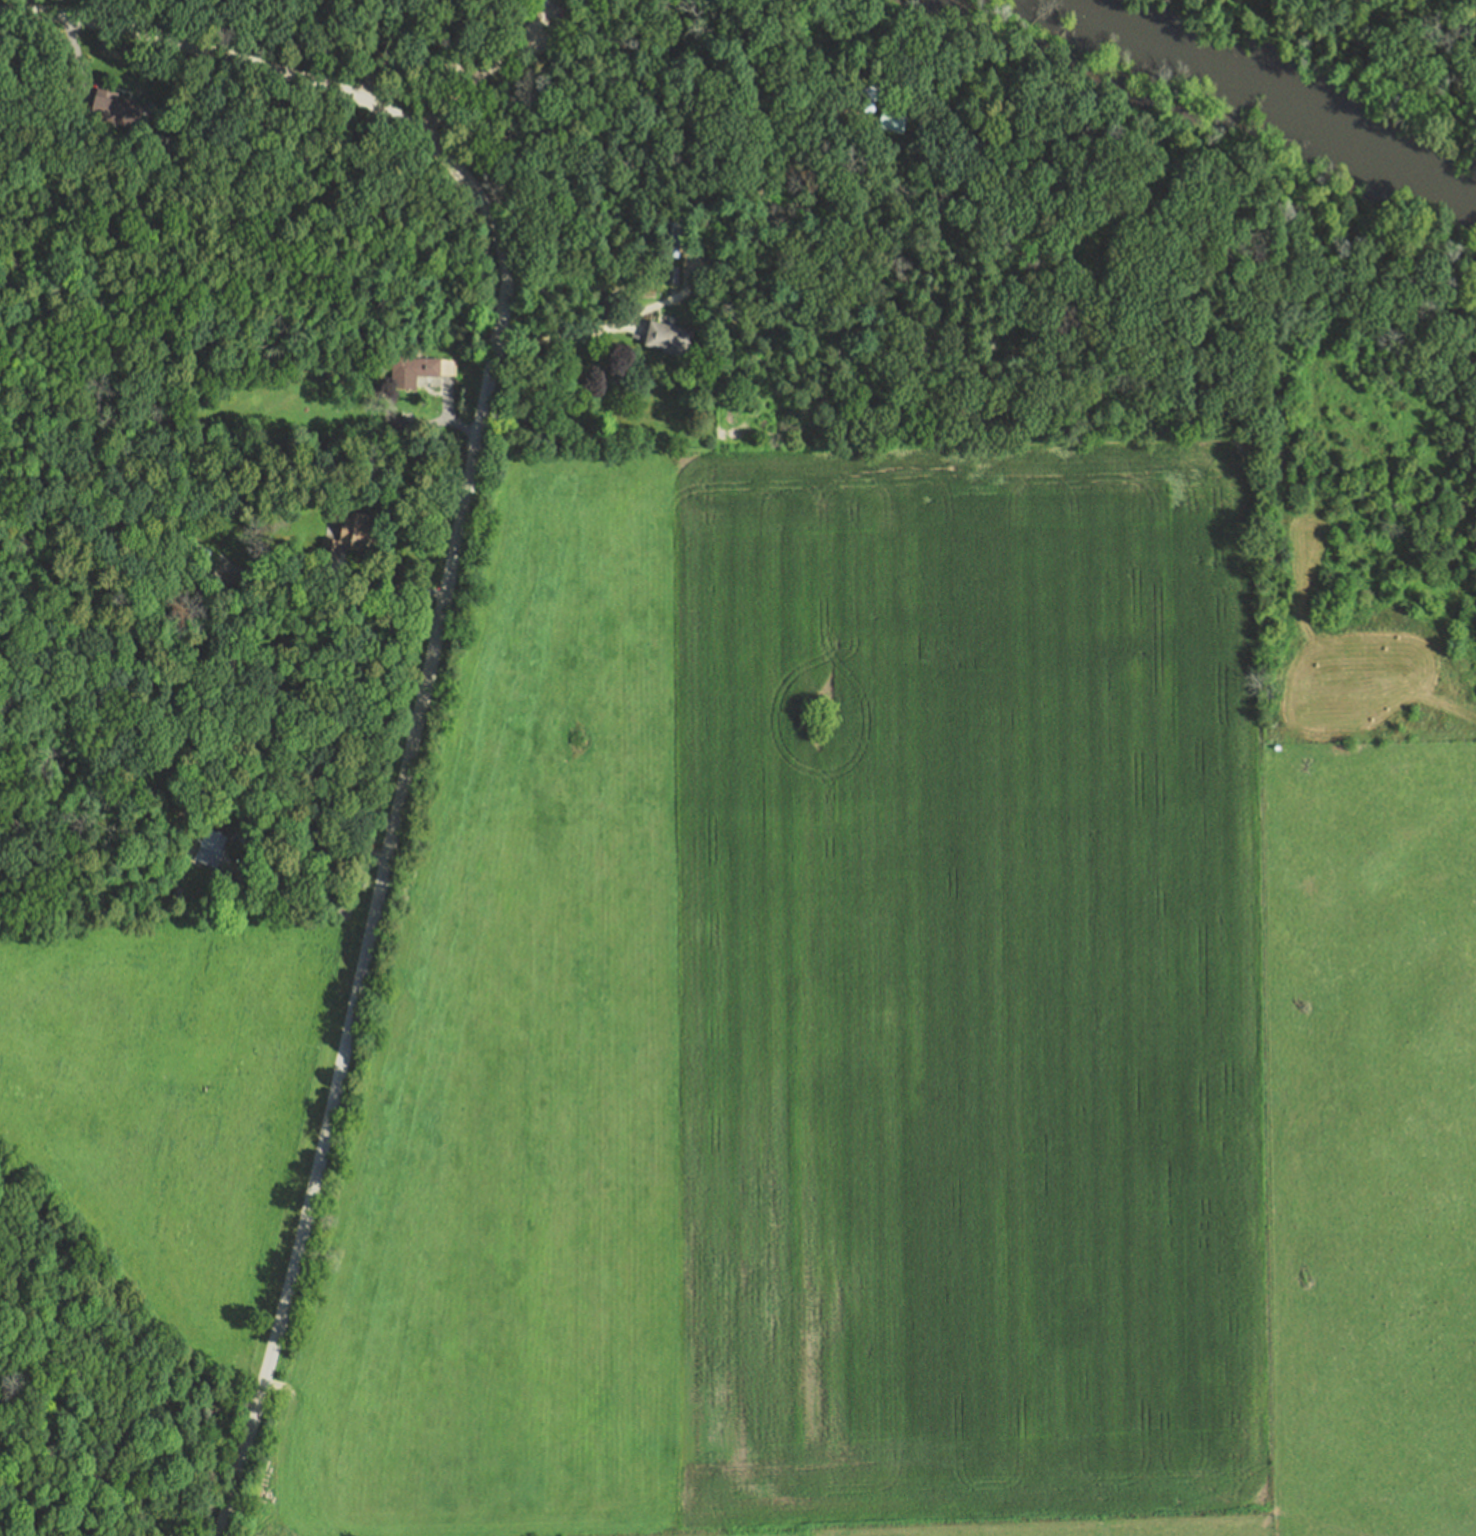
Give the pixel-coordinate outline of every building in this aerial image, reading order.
[(88,118),(95,88),(118,93),(116,99),(146,106),(143,123),(134,121),(133,127),(88,118)] [(903,116),(880,110),(876,126),(898,133),(903,116)] [(647,322),(642,346),(658,349),(657,354),(684,359),(690,331),(647,322)] [(388,378),(388,352),(408,353),(407,357),(454,358),(454,376),(409,375),(409,378),(388,378)] [(403,431),(400,416),(388,419),(391,433),(403,431)] [(319,557),(321,536),(337,537),(338,523),(330,522),(331,511),(374,515),(371,545),(362,544),(361,553),(339,551),(339,559),(319,557)] [(214,567),(219,588),(183,596),(179,574),(214,567)] [(199,825),(186,859),(211,869),(219,851),(214,849),(220,834),(199,825)] [(179,888),(169,888),(169,901),(178,901),(179,888)]
